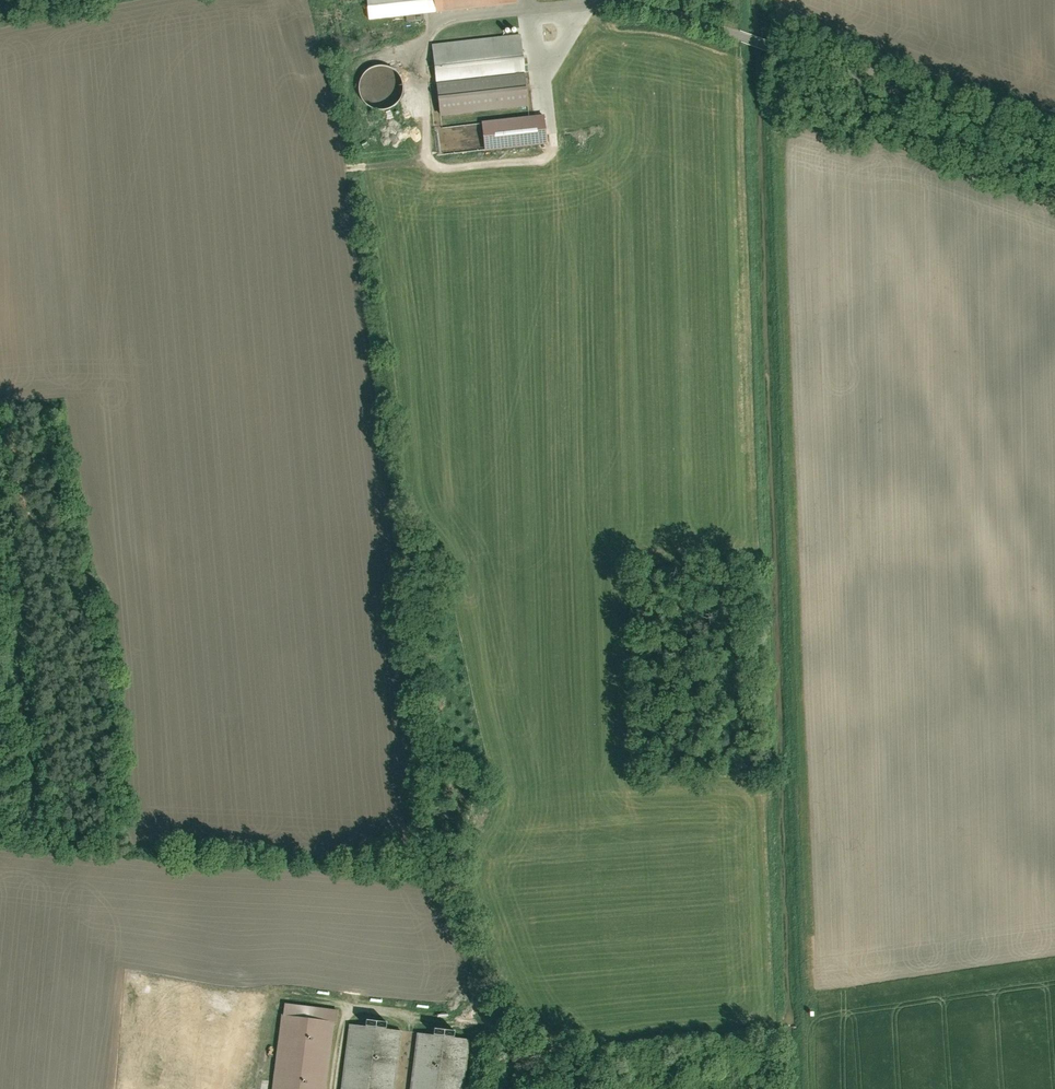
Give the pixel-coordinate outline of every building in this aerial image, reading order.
[(518,2),(518,0),(369,0),(371,20),(438,12),(518,2)] [(522,33),(434,44),(443,116),(531,106),(522,33)] [(392,68),(386,66),(379,66),(373,69),(368,73),(364,78),(362,85),(363,91),(365,98),(369,103),(376,107),(383,108),(390,107),(397,104),(402,99),(404,92),(405,84),(403,77),(398,71),(392,68)] [(546,113),(483,121),(487,151),(549,143),(546,113)] [(285,1001),(273,1088),(329,1088),(340,1008),(285,1001)] [(343,1088),(398,1088),(406,1028),(351,1021),(343,1088)] [(474,1037),(420,1030),(412,1088),(468,1088),(474,1037)]
